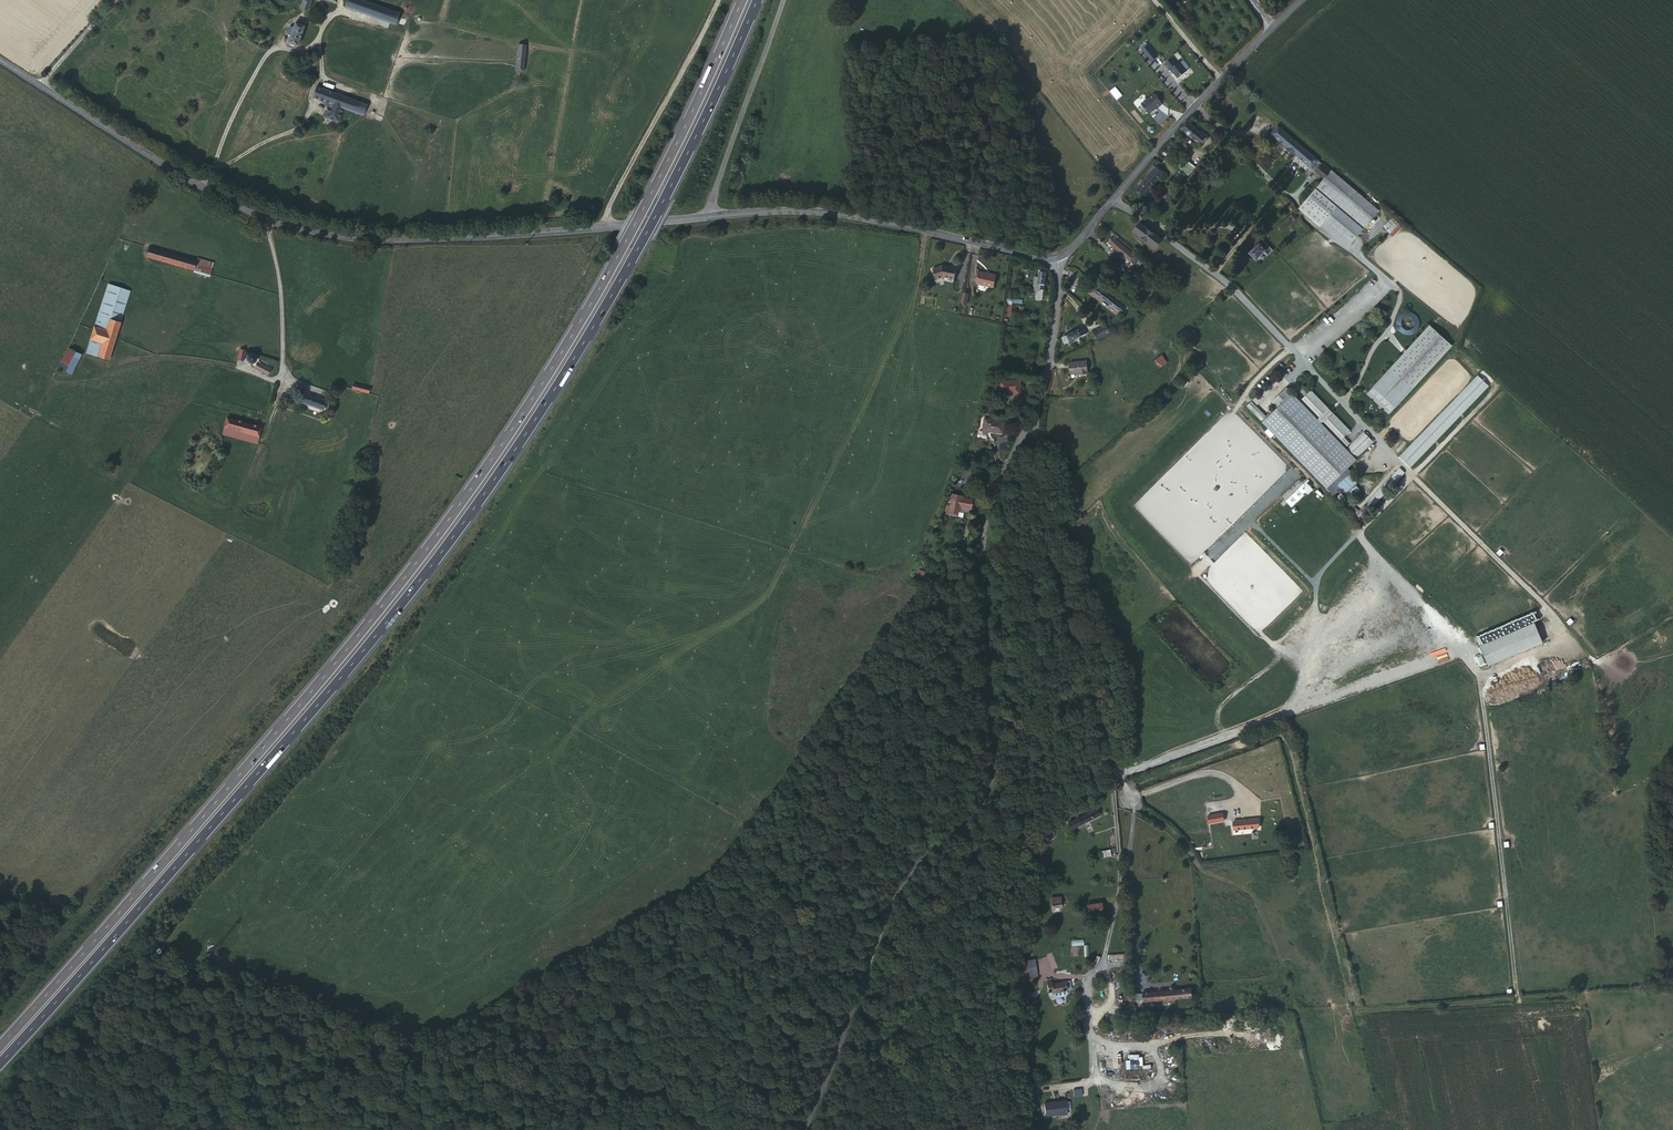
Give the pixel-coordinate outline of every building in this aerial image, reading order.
[(308,9),(312,0),(304,0),(300,8),(307,11),(308,9)] [(398,14),(361,1),(359,0),(348,0),(345,7),(395,24),(398,14)] [(291,35),(288,43),(297,46),(305,26),(295,24),(294,27),(290,26),(287,33),(291,35)] [(1143,49),(1151,61),(1159,55),(1151,43),(1143,49)] [(518,45),(516,71),(524,72),(525,46),(518,45)] [(1173,56),(1165,62),(1170,69),(1172,67),(1178,76),(1180,76),(1187,70),(1180,61),(1178,62),(1173,56)] [(360,103),(316,87),(313,98),(330,104),(325,118),(338,122),(343,109),(357,114),(360,103)] [(1149,115),(1164,106),(1156,93),(1142,102),(1149,115)] [(366,105),(360,103),(357,114),(362,116),(366,105)] [(1201,133),(1186,121),(1180,128),(1201,145),(1207,138),(1201,133)] [(1275,137),(1282,130),(1278,126),(1271,134),(1275,137)] [(1225,134),(1215,129),(1210,135),(1218,142),(1225,134)] [(1324,179),(1332,170),(1323,163),(1322,164),(1309,154),(1282,130),(1275,137),(1287,147),(1286,148),(1295,156),(1296,155),(1302,161),(1324,179)] [(1188,161),(1181,170),(1189,176),(1196,168),(1188,161)] [(1148,175),(1137,188),(1143,194),(1162,173),(1154,166),(1147,174),(1148,175)] [(1316,188),(1364,229),(1379,211),(1340,177),(1332,170),(1324,179),(1316,188)] [(1180,172),(1176,178),(1181,182),(1185,176),(1180,172)] [(1364,229),(1316,188),(1303,203),(1306,205),(1325,221),(1351,244),(1364,229)] [(1325,221),(1306,205),(1302,209),(1321,225),(1325,221)] [(1286,219),(1290,224),(1298,218),(1294,213),(1286,219)] [(1393,216),(1384,226),(1391,233),(1400,222),(1393,216)] [(1290,224),(1286,219),(1278,225),(1282,231),(1290,224)] [(1162,240),(1140,223),(1134,231),(1155,248),(1162,240)] [(1114,234),(1107,242),(1137,268),(1142,262),(1132,253),(1133,252),(1116,237),(1117,237),(1114,234)] [(1259,243),(1249,253),(1256,260),(1266,250),(1259,243)] [(212,266),(196,261),(149,247),(146,257),(209,275),(212,266)] [(197,257),(196,261),(212,266),(213,262),(197,257)] [(945,263),(935,266),(936,269),(937,269),(939,277),(944,275),(956,277),(958,264),(953,263),(952,264),(945,263)] [(998,273),(981,270),(979,283),(995,286),(998,273)] [(1044,270),(1044,271),(1042,279),(1039,279),(1037,289),(1040,289),(1038,300),(1044,301),(1050,271),(1044,270)] [(1140,284),(1146,278),(1137,271),(1132,277),(1140,284)] [(100,307),(86,353),(108,360),(119,325),(129,291),(107,284),(100,307)] [(1095,293),(1121,313),(1125,308),(1098,288),(1095,293)] [(970,292),(965,291),(962,302),(967,303),(970,292)] [(1013,303),(1023,304),(1023,300),(1007,298),(1005,317),(1011,317),(1013,303)] [(1430,326),(1374,388),(1396,407),(1413,389),(1452,346),(1430,326)] [(1083,327),(1062,338),(1065,344),(1086,333),(1083,327)] [(1109,328),(1091,330),(1092,338),(1110,336),(1109,328)] [(68,349),(59,368),(72,374),(81,355),(68,349)] [(239,349),(236,358),(242,360),(245,351),(239,349)] [(256,356),(255,355),(254,354),(253,353),(252,353),(250,353),(249,353),(248,354),(247,354),(246,357),(246,358),(247,362),(248,363),(250,363),(252,364),(253,363),(254,362),(255,361),(256,360),(256,358),(256,356)] [(1162,355),(1154,361),(1159,367),(1166,362),(1162,355)] [(1086,361),(1069,362),(1070,374),(1078,373),(1078,374),(1087,373),(1086,361)] [(256,363),(254,369),(269,373),(271,368),(256,363)] [(1278,377),(1254,401),(1258,404),(1281,381),(1278,377)] [(1019,378),(999,380),(1000,390),(1011,389),(1011,393),(1020,392),(1019,378)] [(353,384),(352,389),(367,393),(369,388),(353,384)] [(1351,431),(1312,391),(1300,402),(1287,388),(1270,405),(1276,411),(1264,423),(1327,488),(1337,479),(1347,469),(1357,460),(1356,459),(1374,441),(1365,432),(1347,449),(1346,448),(1350,444),(1344,438),(1351,431)] [(1396,407),(1374,388),(1369,393),(1391,413),(1396,407)] [(304,393),(301,402),(322,410),(325,401),(304,393)] [(1248,406),(1262,421),(1266,418),(1252,403),(1248,406)] [(226,417),(223,426),(258,437),(261,427),(226,417)] [(1012,423),(993,421),(992,434),(1011,436),(1012,423)] [(258,437),(223,426),(221,433),(256,443),(258,437)] [(1414,466),(1410,469),(1416,476),(1420,472),(1414,466)] [(1400,468),(1389,479),(1395,485),(1406,473),(1400,468)] [(1347,469),(1337,479),(1346,488),(1356,478),(1347,469)] [(1286,501),(1292,507),(1309,490),(1303,484),(1286,501)] [(963,490),(963,488),(954,485),(951,495),(948,505),(957,508),(958,504),(960,499),(972,502),(974,495),(963,490)] [(914,581),(923,583),(926,572),(917,569),(914,581)] [(1535,620),(1479,641),(1487,663),(1543,641),(1535,620)] [(1417,654),(1428,651),(1427,645),(1416,648),(1417,654)] [(1098,812),(1094,814),(1085,820),(1089,826),(1103,817),(1099,811),(1098,812)] [(1230,816),(1213,819),(1214,826),(1231,823),(1230,816)] [(1089,826),(1085,820),(1069,829),(1073,835),(1089,826)] [(1271,822),(1240,826),(1242,834),(1272,830),(1271,822)] [(1054,836),(1049,846),(1054,848),(1059,838),(1054,836)] [(1033,851),(1042,855),(1049,842),(1041,837),(1033,851)] [(1110,848),(1101,849),(1101,857),(1111,856),(1110,848)] [(1053,852),(1047,849),(1043,860),(1048,862),(1053,852)] [(1109,909),(1095,911),(1097,922),(1111,919),(1109,909)] [(1020,958),(1020,979),(1031,979),(1031,975),(1036,975),(1035,957),(1020,958)] [(1066,990),(1072,989),(1083,988),(1084,988),(1082,980),(1071,981),(1071,979),(1064,979),(1066,990)] [(1204,993),(1156,998),(1157,1005),(1205,1000),(1204,993)] [(1128,1058),(1126,1058),(1126,1068),(1139,1068),(1139,1064),(1142,1064),(1142,1054),(1128,1054),(1128,1058)] [(1083,1107),(1061,1110),(1063,1122),(1076,1120),(1076,1122),(1085,1121),(1085,1117),(1088,1116),(1087,1108),(1083,1108),(1083,1107)]
